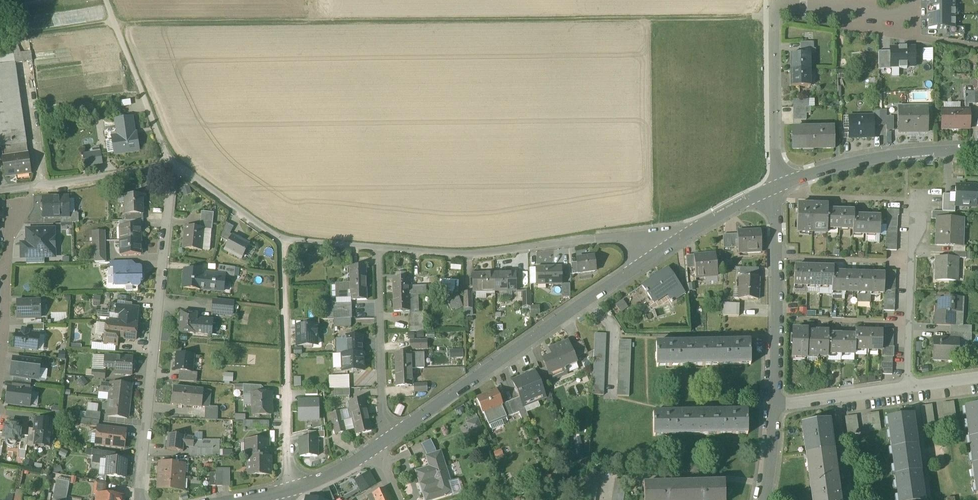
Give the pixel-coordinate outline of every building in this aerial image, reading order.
[(928,29),(946,29),(955,29),(955,0),(927,0),(927,22),(928,22),(928,29)] [(14,55),(15,64),(24,62),(20,54),(16,41),(12,42),(14,55)] [(809,57),(815,57),(815,45),(800,45),(800,55),(809,55),(809,57)] [(906,67),(915,67),(914,48),(906,48),(906,47),(898,47),(898,48),(890,48),(890,51),(890,67),(891,67),(898,67),(898,69),(906,69),(906,67)] [(922,50),(922,61),(933,61),(933,50),(922,50)] [(891,69),(891,67),(890,67),(890,51),(878,52),(879,70),(891,69)] [(20,54),(24,62),(32,61),(31,52),(20,54)] [(15,64),(14,55),(0,57),(0,66),(15,64)] [(791,55),(791,71),(809,71),(809,57),(809,55),(800,55),(791,55)] [(1,148),(27,144),(15,64),(0,66),(0,148),(1,148)] [(810,87),(809,71),(791,71),(791,87),(810,87)] [(969,105),(975,104),(975,92),(965,92),(965,105),(969,105)] [(810,107),(807,107),(793,108),(793,120),(806,120),(806,114),(810,114),(810,107)] [(917,134),(927,134),(927,108),(905,108),(905,117),(898,117),(898,134),(909,134),(909,132),(917,132),(917,134)] [(886,111),(879,111),(880,127),(886,126),(886,132),(892,131),(891,116),(886,116),(886,111)] [(943,130),(969,130),(969,111),(965,111),(960,111),(943,111),(943,130)] [(848,139),(873,139),(873,127),(873,116),(864,116),(864,119),(848,119),(848,129),(848,139)] [(116,119),(118,133),(119,140),(113,141),(114,153),(115,155),(139,151),(136,133),(134,134),(132,118),(125,119),(125,118),(116,119)] [(793,150),(834,150),(834,129),(793,129),(793,150)] [(839,139),(848,139),(848,129),(839,129),(839,139)] [(107,154),(114,153),(113,141),(106,142),(107,154)] [(1,148),(3,158),(28,154),(27,144),(1,148)] [(83,155),(85,166),(102,163),(100,152),(83,155)] [(2,158),(5,178),(17,176),(17,174),(30,172),(31,174),(32,174),(29,154),(28,154),(3,158),(2,158)] [(961,186),(959,186),(955,186),(955,190),(955,195),(954,207),(955,207),(976,208),(976,207),(977,188),(977,187),(975,187),(975,186),(961,185),(961,186)] [(189,186),(181,189),(184,197),(191,195),(189,186)] [(954,207),(955,195),(950,195),(943,195),(942,206),(954,207)] [(125,197),(125,204),(125,215),(128,215),(128,214),(141,214),(141,206),(143,206),(142,196),(125,197)] [(43,212),(44,217),(60,217),(69,217),(69,214),(68,199),(68,197),(43,198),(43,204),(42,204),(40,206),(40,210),(42,212),(43,212)] [(812,233),(812,229),(813,205),(798,205),(797,233),(812,233)] [(827,230),(827,228),(827,210),(828,206),(813,205),(812,229),(827,230)] [(827,228),(840,228),(841,211),(827,210),(827,228)] [(840,228),(853,229),(854,216),(854,211),(841,211),(840,228)] [(201,212),(200,221),(212,223),(213,214),(201,212)] [(931,221),(937,221),(937,220),(944,220),(944,217),(948,217),(948,213),(932,212),(931,221)] [(60,217),(61,224),(79,223),(78,214),(75,214),(69,214),(69,217),(60,217)] [(853,234),(866,234),(867,217),(854,216),(853,229),(853,234)] [(880,217),(867,217),(866,234),(880,235),(880,226),(880,217)] [(936,246),(952,247),(952,246),(958,246),(958,231),(962,231),(962,221),(944,220),(937,220),(937,221),(936,246)] [(211,231),(212,223),(200,221),(199,229),(203,229),(203,230),(211,231)] [(220,238),(229,243),(232,236),(230,234),(234,227),(225,223),(220,238)] [(121,235),(121,241),(141,241),(140,226),(120,227),(120,235),(121,235)] [(182,249),(201,251),(203,230),(203,229),(199,229),(185,227),(185,229),(186,229),(185,240),(183,239),(182,249)] [(44,257),(48,257),(48,249),(54,249),(53,230),(27,231),(28,244),(22,244),(22,258),(26,257),(44,257)] [(203,230),(201,251),(209,251),(211,231),(203,230)] [(94,232),(94,242),(105,242),(104,232),(94,232)] [(737,248),(738,253),(747,253),(747,250),(761,249),(760,233),(746,234),(746,232),(736,232),(737,234),(737,248)] [(880,236),(880,235),(866,234),(866,243),(880,244),(880,236)] [(723,248),(731,248),(730,235),(722,235),(723,248)] [(224,251),(241,260),(249,244),(233,236),(232,236),(229,243),(224,251)] [(141,255),(141,241),(121,241),(122,248),(120,248),(121,255),(141,255)] [(94,242),(94,252),(105,252),(105,242),(94,242)] [(105,262),(105,252),(94,252),(95,263),(105,262)] [(695,268),(695,278),(705,277),(705,273),(717,272),(715,255),(707,255),(707,257),(695,258),(694,258),(695,268)] [(578,274),(596,271),(594,256),(576,259),(577,263),(578,274)] [(686,257),(687,269),(695,268),(694,258),(695,258),(695,256),(686,257)] [(936,282),(956,282),(957,260),(952,259),(936,259),(936,282)] [(218,275),(233,277),(234,268),(220,266),(218,275)] [(793,285),(807,285),(807,267),(794,266),(793,285)] [(131,284),(133,287),(138,286),(140,284),(140,280),(142,280),(144,278),(144,274),(142,272),(142,269),(140,267),(128,268),(117,268),(117,269),(118,275),(117,276),(115,276),(114,278),(114,285),(115,286),(125,286),(127,284),(127,283),(131,283),(131,284)] [(820,267),(807,267),(807,285),(820,286),(820,267)] [(833,267),(820,267),(820,286),(832,286),(833,273),(833,267)] [(350,268),(350,284),(366,283),(365,268),(350,268)] [(536,285),(561,284),(562,284),(561,268),(535,269),(536,285)] [(668,288),(676,300),(685,293),(668,268),(659,274),(660,275),(651,281),(650,280),(642,286),(646,292),(645,292),(647,294),(651,299),(668,288)] [(200,289),(223,291),(224,279),(201,276),(201,272),(185,270),(185,274),(183,273),(183,278),(184,278),(183,288),(199,290),(200,289)] [(648,277),(650,280),(651,281),(660,275),(659,274),(657,271),(648,277)] [(846,273),(833,273),(832,286),(832,291),(845,292),(846,273)] [(858,274),(846,273),(845,292),(857,292),(858,274)] [(476,293),(495,292),(494,274),(472,275),(473,293),(476,293)] [(515,274),(494,274),(495,292),(516,292),(515,274)] [(858,274),(857,292),(871,293),(871,274),(858,274)] [(884,275),(871,274),(871,293),(884,293),(884,288),(884,282),(884,277),(884,275)] [(738,300),(757,301),(758,292),(756,292),(757,279),(739,278),(739,288),(738,299),(738,300)] [(408,279),(405,279),(398,279),(397,279),(393,279),(393,296),(409,295),(409,287),(408,279)] [(443,280),(444,294),(455,294),(454,280),(443,280)] [(30,283),(23,287),(27,293),(34,290),(30,283)] [(366,283),(350,284),(350,294),(351,300),(366,300),(366,283)] [(348,294),(350,294),(350,284),(338,284),(338,300),(349,300),(348,294)] [(561,284),(561,298),(570,297),(570,284),(562,284),(561,284)] [(806,294),(807,285),(793,285),(793,293),(806,294)] [(807,285),(806,294),(819,294),(820,286),(807,285)] [(820,286),(819,294),(832,295),(832,291),(832,286),(820,286)] [(425,287),(409,287),(409,295),(419,295),(425,295),(425,287)] [(668,288),(651,299),(654,303),(666,295),(672,303),(676,300),(668,288)] [(832,291),(832,295),(832,300),(845,300),(845,292),(832,291)] [(870,302),(871,293),(857,292),(857,301),(870,302)] [(452,312),(463,307),(457,294),(446,299),(452,312)] [(409,312),(409,295),(393,296),(394,312),(409,312)] [(409,312),(419,312),(419,295),(409,295),(409,312)] [(950,327),(954,327),(955,313),(962,313),(963,305),(963,299),(944,298),(944,299),(937,299),(937,306),(937,307),(938,307),(938,312),(935,311),(934,326),(950,327)] [(213,313),(224,314),(225,309),(232,309),(233,302),(214,300),(213,313)] [(623,300),(615,305),(621,313),(628,308),(623,300)] [(17,302),(17,318),(23,318),(35,318),(41,317),(40,302),(17,302)] [(109,305),(108,314),(119,315),(118,322),(137,324),(139,308),(131,307),(132,304),(125,303),(125,306),(109,305)] [(332,308),(332,313),(333,319),(333,320),(351,319),(352,319),(351,303),(336,303),(332,303),(332,308)] [(722,318),(738,319),(738,304),(723,303),(722,318)] [(539,306),(530,306),(530,308),(530,318),(536,318),(535,315),(540,315),(539,306)] [(409,312),(410,332),(414,332),(416,332),(423,332),(423,311),(419,312),(409,312)] [(179,332),(196,334),(197,322),(197,314),(181,312),(179,332)] [(962,327),(962,326),(962,313),(955,313),(954,327),(962,327)] [(107,321),(118,322),(119,315),(108,314),(107,321)] [(333,320),(334,333),(351,332),(351,319),(333,320)] [(106,336),(107,321),(96,321),(95,335),(102,336),(106,336)] [(137,324),(118,322),(107,321),(106,336),(102,336),(101,344),(117,346),(117,339),(135,340),(137,324)] [(212,323),(197,322),(196,334),(211,335),(212,323)] [(297,326),(297,346),(317,345),(316,326),(305,326),(297,326)] [(792,358),(807,358),(808,332),(808,330),(793,330),(792,358)] [(828,357),(828,353),(828,335),(828,331),(816,330),(815,332),(808,332),(807,358),(816,358),(817,357),(828,357)] [(15,347),(37,350),(39,335),(28,334),(29,332),(22,331),(22,333),(17,332),(15,347)] [(855,349),(868,350),(869,331),(855,331),(855,336),(855,349)] [(882,332),(869,331),(868,350),(882,350),(882,347),(882,341),(882,335),(882,332)] [(971,341),(971,333),(950,332),(949,340),(950,340),(958,340),(958,341),(968,341),(971,341)] [(828,353),(841,353),(842,335),(828,335),(828,353)] [(854,354),(855,349),(855,336),(842,335),(841,353),(854,354)] [(347,354),(363,354),(362,336),(346,337),(347,354)] [(337,353),(337,354),(342,354),(347,354),(346,337),(341,337),(341,339),(336,339),(337,353)] [(933,361),(957,362),(958,348),(958,341),(958,340),(950,340),(949,340),(934,339),(933,361)] [(410,342),(410,350),(431,349),(431,341),(410,342)] [(569,347),(574,359),(588,354),(582,341),(569,347)] [(656,343),(656,366),(750,365),(749,342),(656,343)] [(117,346),(101,344),(92,343),(91,350),(116,351),(117,346)] [(546,368),(551,380),(565,374),(565,373),(567,372),(566,369),(564,370),(563,368),(575,363),(576,364),(577,364),(574,359),(569,347),(568,343),(551,350),(554,357),(543,362),(546,368)] [(449,350),(449,359),(463,359),(463,349),(449,350)] [(59,351),(58,359),(66,359),(67,352),(59,351)] [(395,369),(411,369),(411,358),(410,353),(395,353),(395,369)] [(828,353),(828,357),(827,361),(841,362),(841,361),(841,353),(828,353)] [(854,361),(854,354),(841,353),(841,361),(854,361)] [(191,372),(192,372),(194,356),(194,355),(177,354),(175,371),(180,371),(191,372)] [(333,369),(343,369),(342,354),(337,354),(333,354),(333,369)] [(363,371),(363,354),(347,354),(342,354),(343,369),(343,372),(363,371)] [(415,358),(411,358),(411,369),(423,369),(423,355),(415,355),(415,358)] [(104,367),(104,356),(92,356),(92,370),(94,371),(104,371),(104,367)] [(104,367),(114,367),(115,357),(104,356),(104,367)] [(133,358),(115,357),(114,367),(114,374),(132,375),(133,358)] [(31,378),(36,379),(37,372),(39,370),(40,369),(40,363),(16,360),(13,362),(11,376),(13,376),(31,378)] [(565,373),(565,374),(578,368),(577,364),(576,364),(575,363),(563,368),(564,370),(566,369),(567,372),(565,373)] [(545,382),(551,380),(546,368),(540,370),(545,382)] [(39,370),(38,379),(47,380),(48,370),(40,369),(39,370)] [(411,386),(411,369),(395,369),(396,387),(411,386)] [(179,381),(190,382),(191,372),(180,371),(179,381)] [(520,398),(522,405),(523,405),(536,399),(537,402),(545,398),(542,390),(534,372),(513,381),(520,398)] [(224,373),(223,382),(232,382),(233,373),(224,373)] [(31,378),(13,376),(13,382),(31,384),(31,378)] [(331,389),(335,389),(349,389),(348,376),(330,377),(331,389)] [(83,377),(77,381),(82,388),(88,383),(83,377)] [(12,388),(30,390),(31,384),(13,382),(12,388)] [(110,394),(110,400),(129,402),(130,386),(102,383),(102,385),(101,386),(102,386),(101,393),(110,394)] [(243,391),(243,396),(253,395),(261,394),(261,386),(243,385),(243,391)] [(172,404),(201,407),(203,390),(174,387),(172,404)] [(7,404),(29,407),(29,404),(31,393),(31,390),(30,390),(12,388),(9,388),(7,404)] [(547,388),(542,390),(545,398),(548,405),(553,403),(547,388)] [(349,397),(349,389),(335,389),(335,397),(349,397)] [(211,391),(203,390),(201,407),(205,407),(209,407),(211,391)] [(483,414),(484,414),(502,406),(502,405),(496,391),(477,399),(483,414)] [(31,393),(29,404),(38,406),(39,393),(31,393)] [(253,405),(253,415),(271,415),(271,394),(261,394),(253,395),(253,405)] [(243,406),(253,405),(253,395),(243,396),(243,406)] [(520,398),(514,400),(519,413),(525,411),(523,405),(522,405),(520,398)] [(350,409),(352,419),(367,416),(364,399),(349,403),(350,409)] [(540,408),(537,402),(536,399),(523,405),(525,411),(526,413),(540,408)] [(127,418),(129,402),(110,400),(108,416),(127,418)] [(506,418),(519,413),(514,400),(502,405),(502,406),(506,417),(506,418)] [(299,401),(299,420),(318,420),(318,401),(299,401)] [(940,405),(943,428),(955,427),(952,403),(940,405)] [(88,404),(87,411),(97,413),(98,405),(88,404)] [(506,417),(502,406),(484,414),(488,424),(500,419),(506,417)] [(919,407),(923,431),(935,429),(931,406),(919,407)] [(204,420),(216,420),(217,408),(209,407),(205,407),(204,420)] [(976,495),(977,495),(977,407),(965,409),(976,495)] [(341,412),(343,422),(352,419),(350,409),(341,412)] [(86,413),(86,419),(99,421),(100,413),(97,413),(87,411),(86,413)] [(526,413),(525,411),(519,413),(522,421),(528,418),(526,413)] [(331,414),(333,424),(343,422),(341,412),(331,414)] [(653,413),(653,436),(747,434),(746,412),(653,413)] [(866,415),(868,432),(880,431),(877,413),(866,415)] [(371,432),(367,416),(352,419),(355,430),(356,435),(371,432)] [(843,418),(846,435),(858,434),(856,416),(843,418)] [(898,499),(924,499),(913,416),(887,419),(898,499)] [(98,427),(99,421),(86,419),(81,419),(81,425),(91,426),(98,427)] [(352,419),(343,422),(345,432),(355,430),(352,419)] [(467,424),(472,435),(483,430),(478,419),(467,424)] [(504,427),(500,419),(488,424),(492,432),(504,427)] [(806,433),(809,453),(832,450),(831,444),(833,444),(830,420),(802,424),(803,434),(806,433)] [(35,445),(50,447),(52,432),(50,432),(52,421),(44,421),(41,423),(36,422),(35,430),(34,432),(36,432),(35,445)] [(243,429),(252,429),(252,421),(245,421),(243,421),(243,429)] [(252,429),(269,430),(269,422),(252,421),(252,429)] [(3,442),(7,442),(7,444),(8,446),(9,447),(11,448),(13,448),(15,446),(16,445),(17,443),(20,444),(21,436),(22,428),(18,428),(19,424),(9,422),(8,426),(4,426),(3,434),(3,442)] [(335,435),(345,432),(343,422),(333,424),(335,435)] [(89,444),(96,445),(98,427),(91,426),(89,444)] [(96,445),(124,448),(126,430),(98,427),(96,445)] [(29,429),(28,437),(27,447),(35,448),(35,445),(36,432),(34,432),(35,430),(29,429)] [(167,450),(182,452),(183,446),(184,436),(169,434),(167,450)] [(26,452),(27,447),(28,437),(21,436),(20,444),(19,451),(26,452)] [(188,447),(193,448),(194,440),(194,437),(184,436),(183,446),(188,447)] [(300,438),(300,457),(317,457),(317,438),(308,438),(300,438)] [(197,449),(212,449),(220,449),(220,440),(202,440),(194,440),(193,448),(197,448),(197,449)] [(422,445),(427,457),(437,454),(431,440),(422,445)] [(246,457),(247,457),(269,457),(269,452),(268,452),(268,442),(269,442),(269,441),(246,441),(246,457)] [(189,457),(197,457),(197,449),(197,448),(193,448),(188,447),(188,457),(189,457)] [(61,449),(58,455),(65,459),(68,452),(61,449)] [(197,457),(212,457),(212,449),(197,449),(197,457)] [(93,456),(104,458),(105,451),(92,450),(92,456),(93,456)] [(832,450),(809,453),(806,454),(812,499),(840,499),(838,486),(837,487),(835,473),(837,473),(835,457),(833,457),(832,450)] [(105,451),(104,458),(104,459),(107,459),(115,460),(116,453),(105,451)] [(425,499),(433,499),(451,494),(448,484),(444,472),(446,472),(440,453),(437,454),(427,457),(426,457),(430,468),(416,472),(425,499)] [(182,465),(188,466),(189,457),(188,457),(172,457),(172,464),(182,464),(182,465)] [(270,457),(269,457),(247,457),(247,475),(270,475),(270,457)] [(99,476),(106,476),(107,459),(104,459),(102,464),(100,463),(99,476)] [(106,476),(125,478),(126,468),(125,468),(126,461),(127,461),(115,460),(107,459),(106,476)] [(33,462),(25,460),(24,468),(33,469),(33,462)] [(159,475),(159,476),(181,478),(182,465),(182,464),(172,464),(160,463),(160,470),(161,470),(161,475),(159,475)] [(60,465),(53,468),(53,473),(57,474),(63,471),(60,465)] [(215,469),(216,473),(223,473),(223,486),(229,486),(229,469),(215,469)] [(356,481),(363,492),(375,485),(368,473),(356,481)] [(552,476),(541,473),(538,482),(549,484),(552,476)] [(180,491),(181,478),(159,476),(159,477),(161,477),(160,481),(159,481),(158,489),(180,491)] [(57,480),(54,495),(67,498),(70,483),(57,480)] [(97,495),(105,495),(106,484),(95,481),(93,495),(97,495)] [(458,481),(448,484),(451,494),(452,494),(453,496),(462,493),(458,481)] [(701,484),(667,485),(667,483),(662,483),(662,484),(643,485),(644,499),(725,499),(725,484),(706,484),(706,483),(701,483),(701,484)] [(328,488),(322,491),(326,499),(333,499),(328,488)] [(386,489),(367,498),(368,499),(391,499),(386,489)] [(22,499),(24,492),(15,490),(14,496),(14,498),(22,499)]
